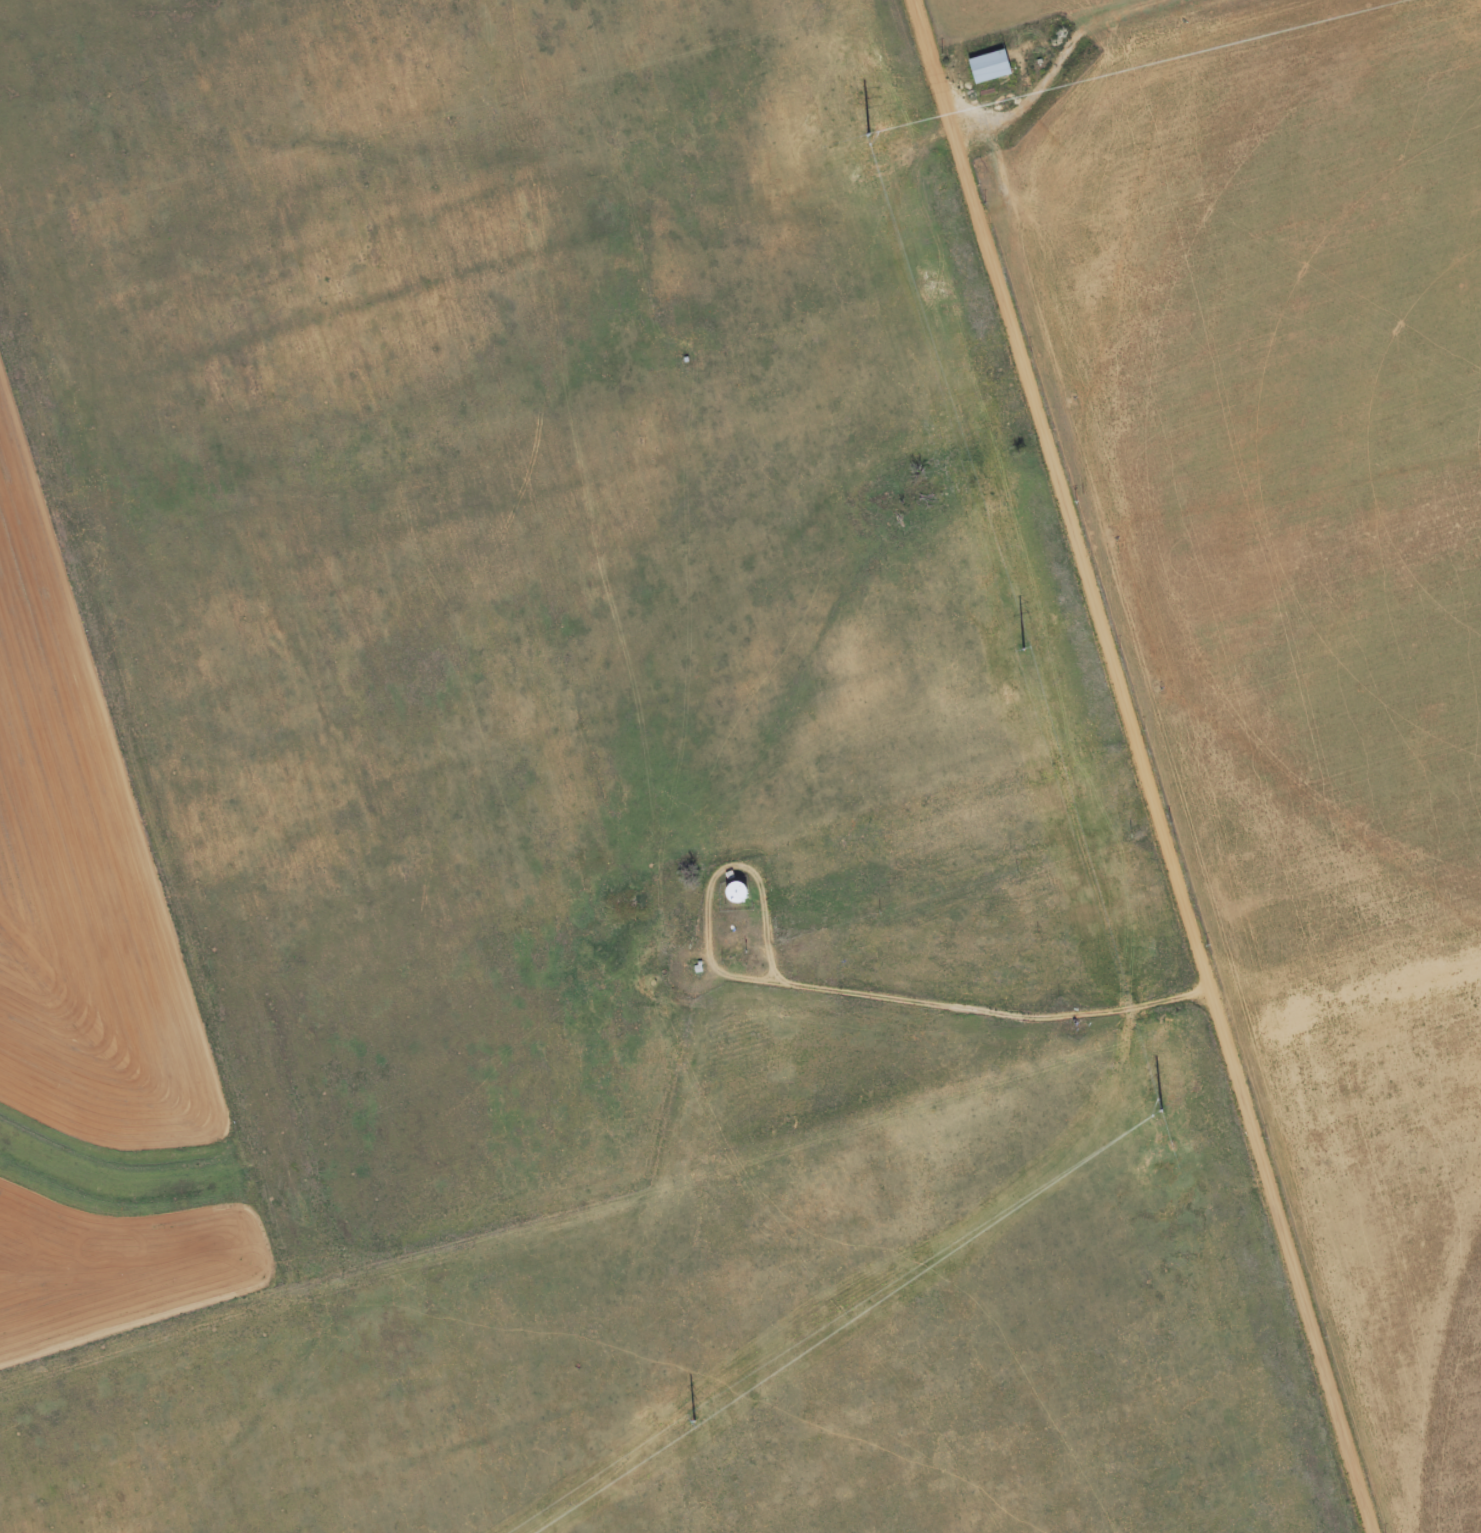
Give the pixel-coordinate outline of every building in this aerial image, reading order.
[(977,86),(1013,77),(1007,53),(971,62),(977,86)] [(747,903),(747,885),(729,885),(729,903),(747,903)]
